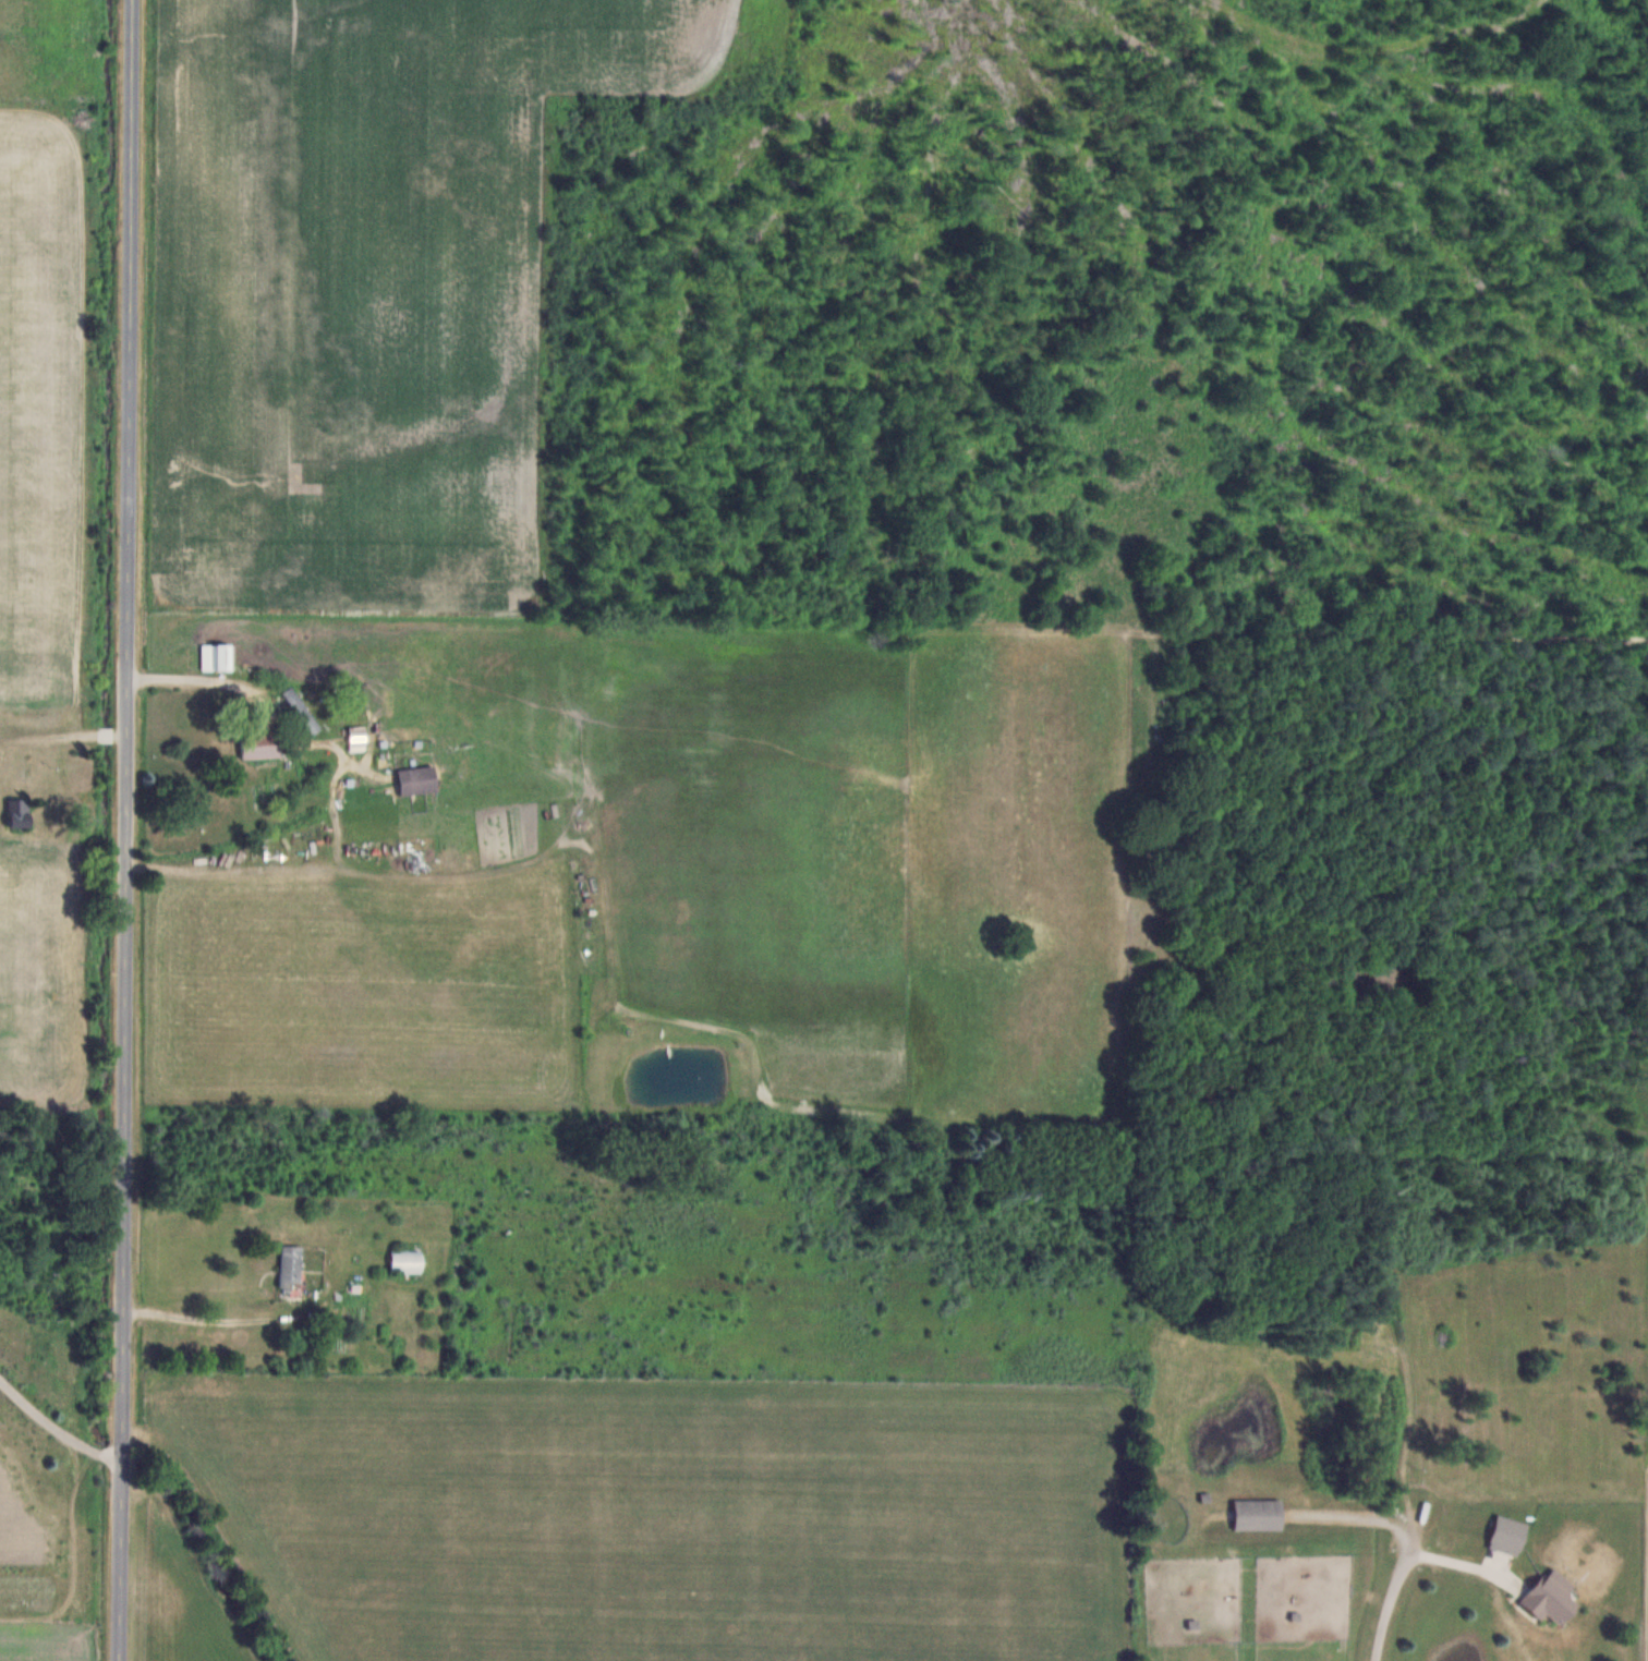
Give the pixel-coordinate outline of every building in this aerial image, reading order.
[(202,671),(233,671),(233,645),(202,645),(202,671)] [(312,736),(321,730),(292,686),(283,693),(312,736)] [(243,758),(280,758),(280,734),(243,734),(243,758)] [(400,795),(437,793),(436,767),(399,769),(400,795)] [(9,800),(9,829),(30,829),(30,800),(9,800)] [(281,1288),(302,1288),(302,1246),(281,1246),(281,1288)] [(391,1273),(423,1273),(423,1251),(391,1251),(391,1273)] [(1284,1500),(1235,1500),(1235,1532),(1284,1532),(1284,1500)] [(1520,1557),(1530,1524),(1499,1515),(1490,1548),(1520,1557)] [(1521,1602),(1543,1621),(1549,1614),(1562,1626),(1580,1605),(1575,1601),(1582,1593),(1552,1567),(1521,1602)]
